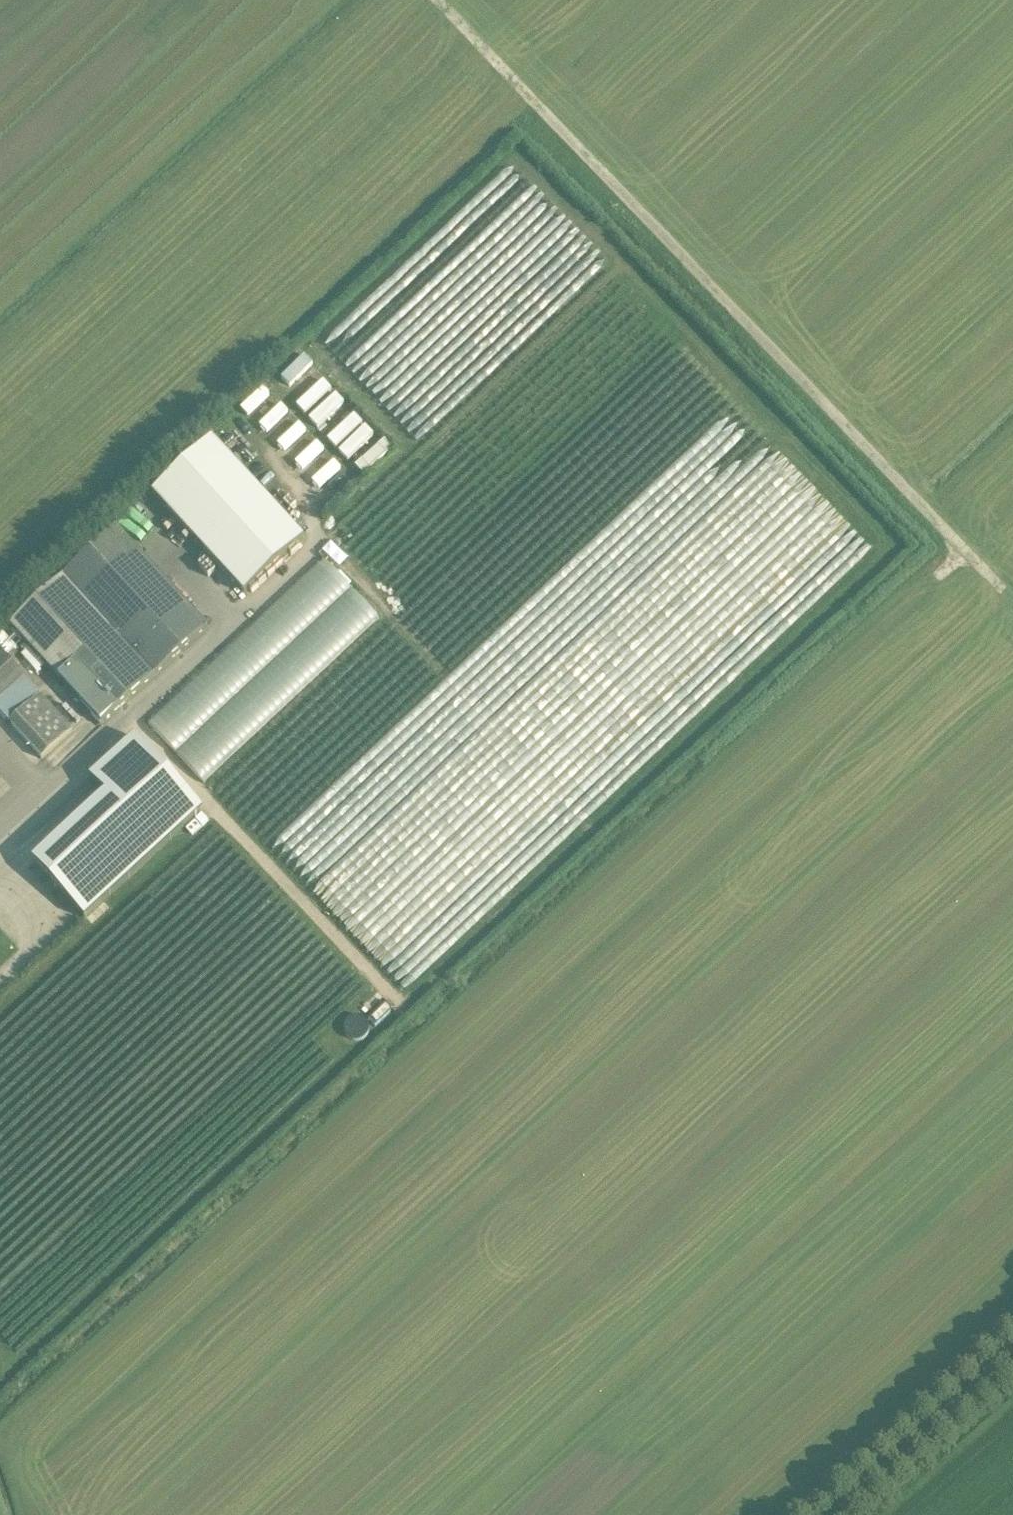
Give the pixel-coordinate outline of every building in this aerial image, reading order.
[(153,494),(245,594),(304,539),(212,439),(153,494)] [(116,527),(10,624),(101,724),(208,627),(116,527)] [(323,559),(148,723),(204,783),(379,619),(323,559)] [(24,678),(0,652),(0,699),(24,678)] [(0,699),(0,713),(9,723),(39,695),(24,678),(0,699)] [(41,758),(72,731),(39,695),(9,723),(41,758)] [(105,793),(32,860),(83,917),(201,808),(134,735),(89,775),(105,793)]
